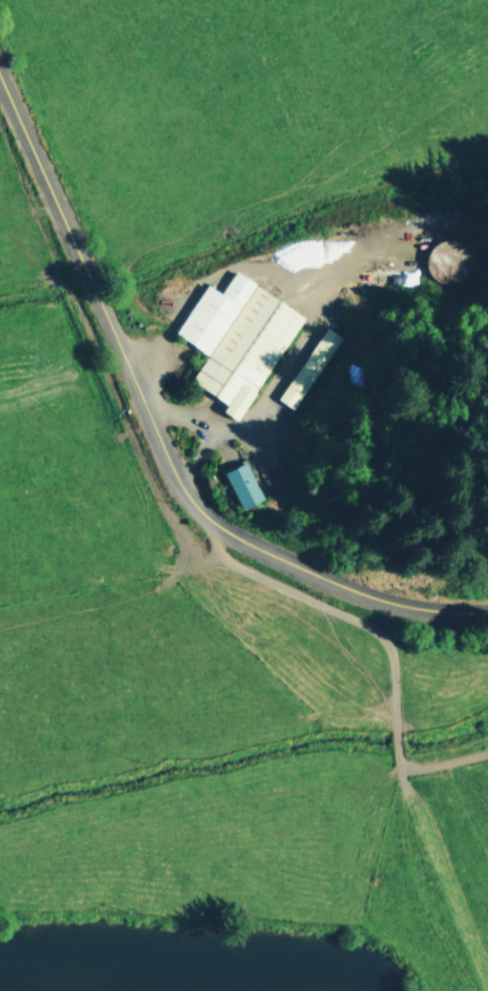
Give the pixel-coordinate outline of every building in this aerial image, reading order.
[(174,334),(206,353),(189,381),(226,403),(220,411),(237,421),(300,314),(275,300),(277,297),(232,271),(219,292),(203,283),(174,334)] [(292,408),(338,336),(323,326),(276,398),(292,408)] [(261,499),(245,462),(223,471),(238,508),(261,499)]
